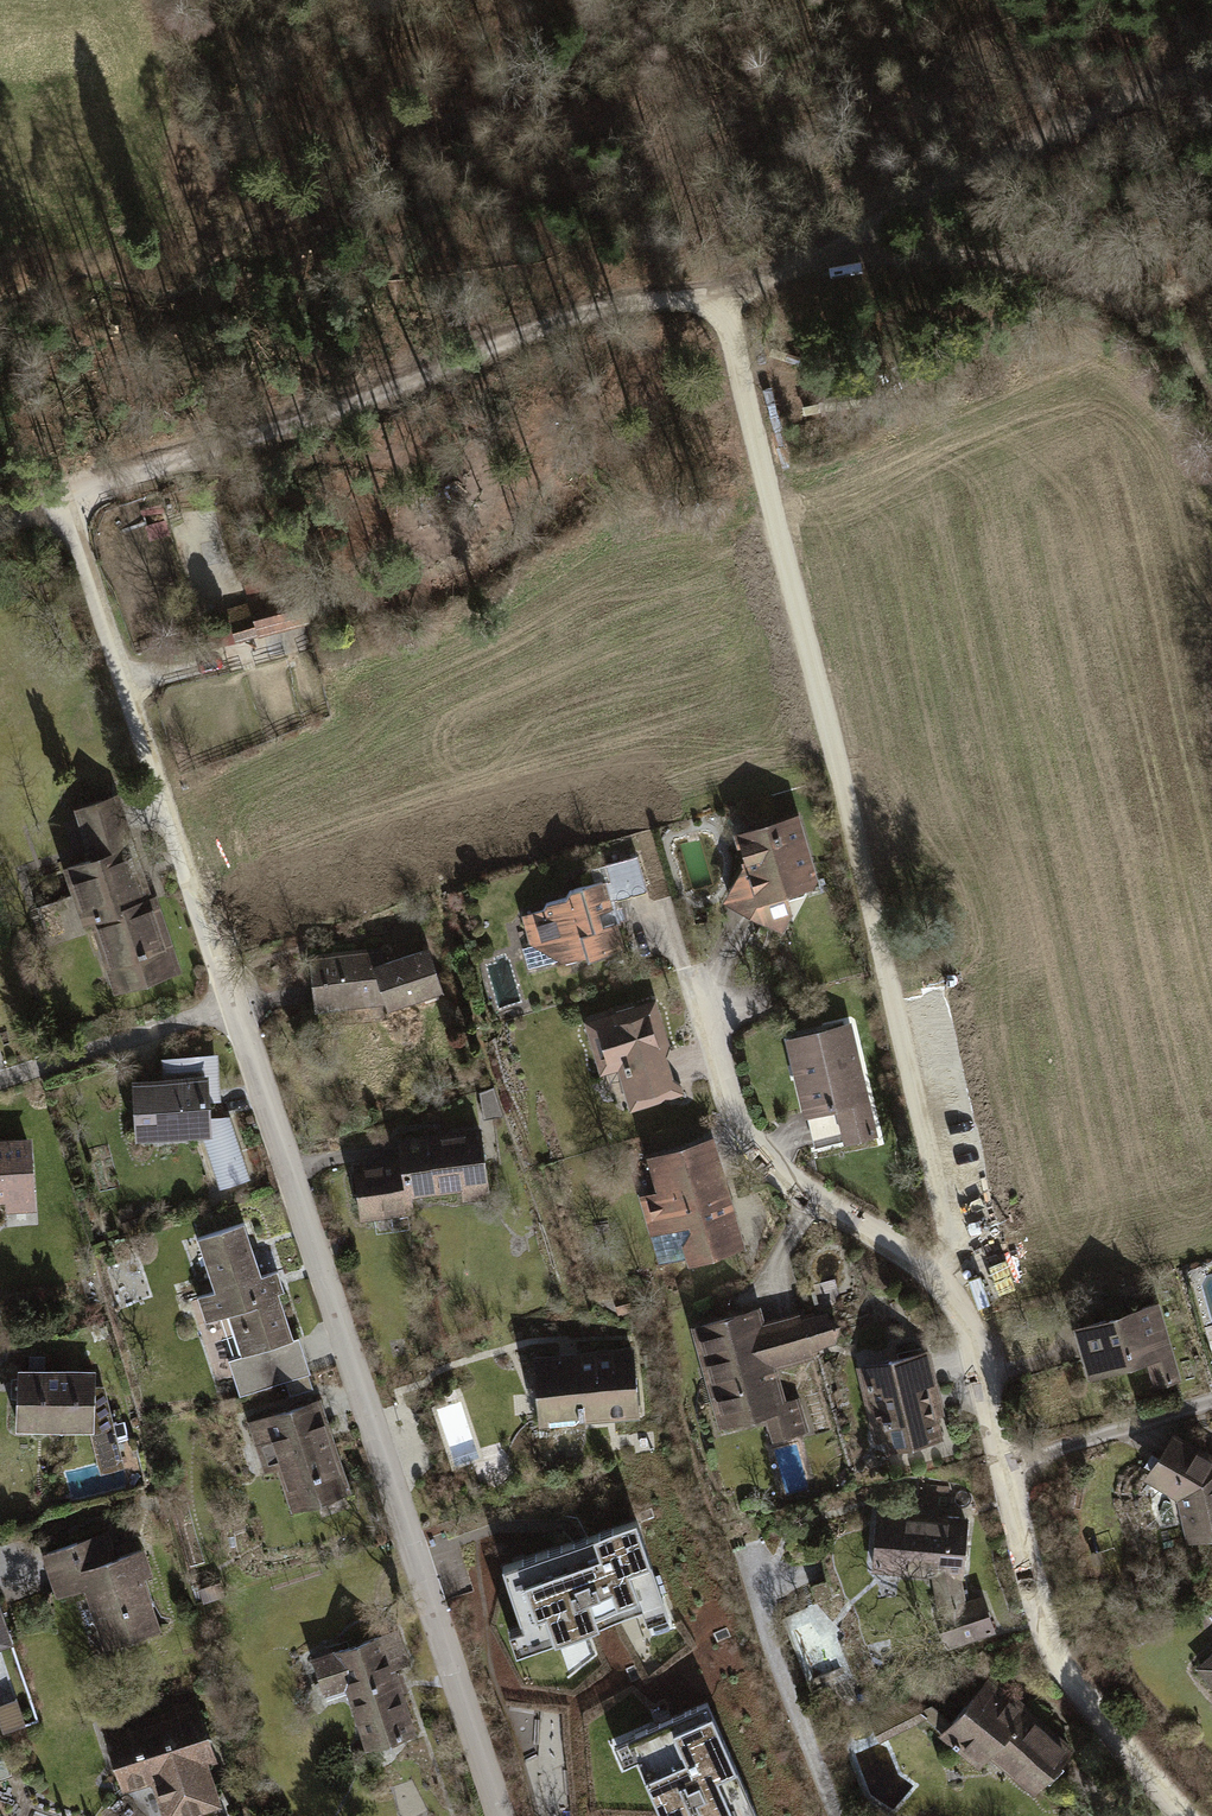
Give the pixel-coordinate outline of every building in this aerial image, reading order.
[(225,609),(236,645),(296,628),(285,592),(274,595),(272,585),(247,592),(250,602),(225,609)] [(94,936),(115,1000),(183,978),(161,910),(155,912),(118,797),(75,811),(91,863),(64,871),(85,939),(94,936)] [(802,821),(737,839),(746,870),(725,907),(785,940),(809,899),(822,895),(802,821)] [(548,916),(523,924),(530,950),(522,952),(529,978),(588,961),(590,966),(626,956),(612,909),(649,898),(639,864),(609,873),(613,889),(607,891),(605,886),(571,896),(573,903),(546,911),(548,916)] [(431,952),(385,966),(384,953),(312,959),(317,1016),(385,1011),(387,1016),(446,997),(431,952)] [(623,1075),(634,1112),(684,1099),(657,1002),(584,1022),(600,1081),(623,1075)] [(813,1154),(879,1138),(852,1029),(786,1045),(813,1154)] [(135,1086),(138,1149),(215,1145),(212,1109),(222,1108),(220,1061),(163,1064),(164,1085),(135,1086)] [(482,1097),(485,1122),(505,1121),(496,1090),(482,1097)] [(405,1164),(410,1205),(490,1195),(482,1133),(402,1143),(405,1164)] [(689,1269),(747,1253),(715,1142),(646,1162),(656,1196),(639,1201),(658,1270),(687,1261),(689,1269)] [(7,1215),(8,1230),(39,1228),(33,1143),(0,1145),(0,1216),(7,1215)] [(353,1170),(360,1226),(412,1219),(410,1205),(405,1164),(353,1170)] [(229,1325),(243,1367),(296,1350),(274,1281),(263,1284),(246,1230),(199,1245),(217,1301),(200,1306),(208,1332),(229,1325)] [(1160,1309),(1075,1334),(1092,1389),(1146,1373),(1153,1396),(1183,1387),(1160,1309)] [(691,1333),(720,1442),(768,1430),(774,1450),(814,1439),(807,1414),(773,1423),(763,1384),(780,1380),(778,1372),(815,1362),(813,1355),(804,1322),(803,1316),(765,1326),(762,1314),(691,1333)] [(804,1322),(813,1355),(840,1348),(831,1315),(804,1322)] [(633,1351),(533,1361),(540,1434),(587,1429),(588,1440),(619,1437),(618,1426),(641,1424),(633,1351)] [(929,1356),(859,1372),(880,1462),(950,1446),(929,1356)] [(126,1476),(105,1393),(98,1395),(98,1379),(19,1377),(17,1439),(91,1441),(101,1482),(126,1476)] [(291,1515),(350,1496),(321,1407),(249,1430),(267,1485),(280,1481),(291,1515)] [(1176,1505),(1188,1553),(1211,1547),(1211,1460),(1176,1438),(1146,1487),(1176,1505)] [(954,1655),(1001,1640),(989,1602),(969,1608),(964,1590),(965,1590),(973,1520),(883,1511),(876,1581),(942,1588),(950,1614),(942,1617),(954,1655)] [(667,1618),(635,1522),(501,1565),(520,1624),(505,1629),(512,1652),(640,1610),(645,1625),(667,1618)] [(88,1599),(104,1653),(161,1636),(146,1586),(156,1584),(140,1530),(43,1559),(58,1608),(88,1599)] [(11,1646),(0,1612),(0,1650),(11,1646)] [(346,1699),(367,1760),(374,1758),(377,1768),(403,1760),(399,1750),(427,1741),(414,1703),(405,1706),(383,1639),(313,1662),(327,1706),(346,1699)] [(1196,1673),(1211,1692),(1211,1660),(1196,1673)] [(1074,1746),(992,1679),(942,1739),(985,1774),(991,1767),(1031,1799),(1074,1746)] [(0,1704),(0,1710),(9,1734),(31,1726),(21,1697),(0,1704)] [(162,1815),(213,1815),(224,1812),(211,1774),(219,1772),(193,1700),(171,1708),(175,1721),(129,1737),(126,1730),(103,1738),(126,1802),(154,1792),(162,1815)] [(661,1815),(751,1815),(706,1705),(611,1744),(620,1765),(638,1758),(661,1815)]
